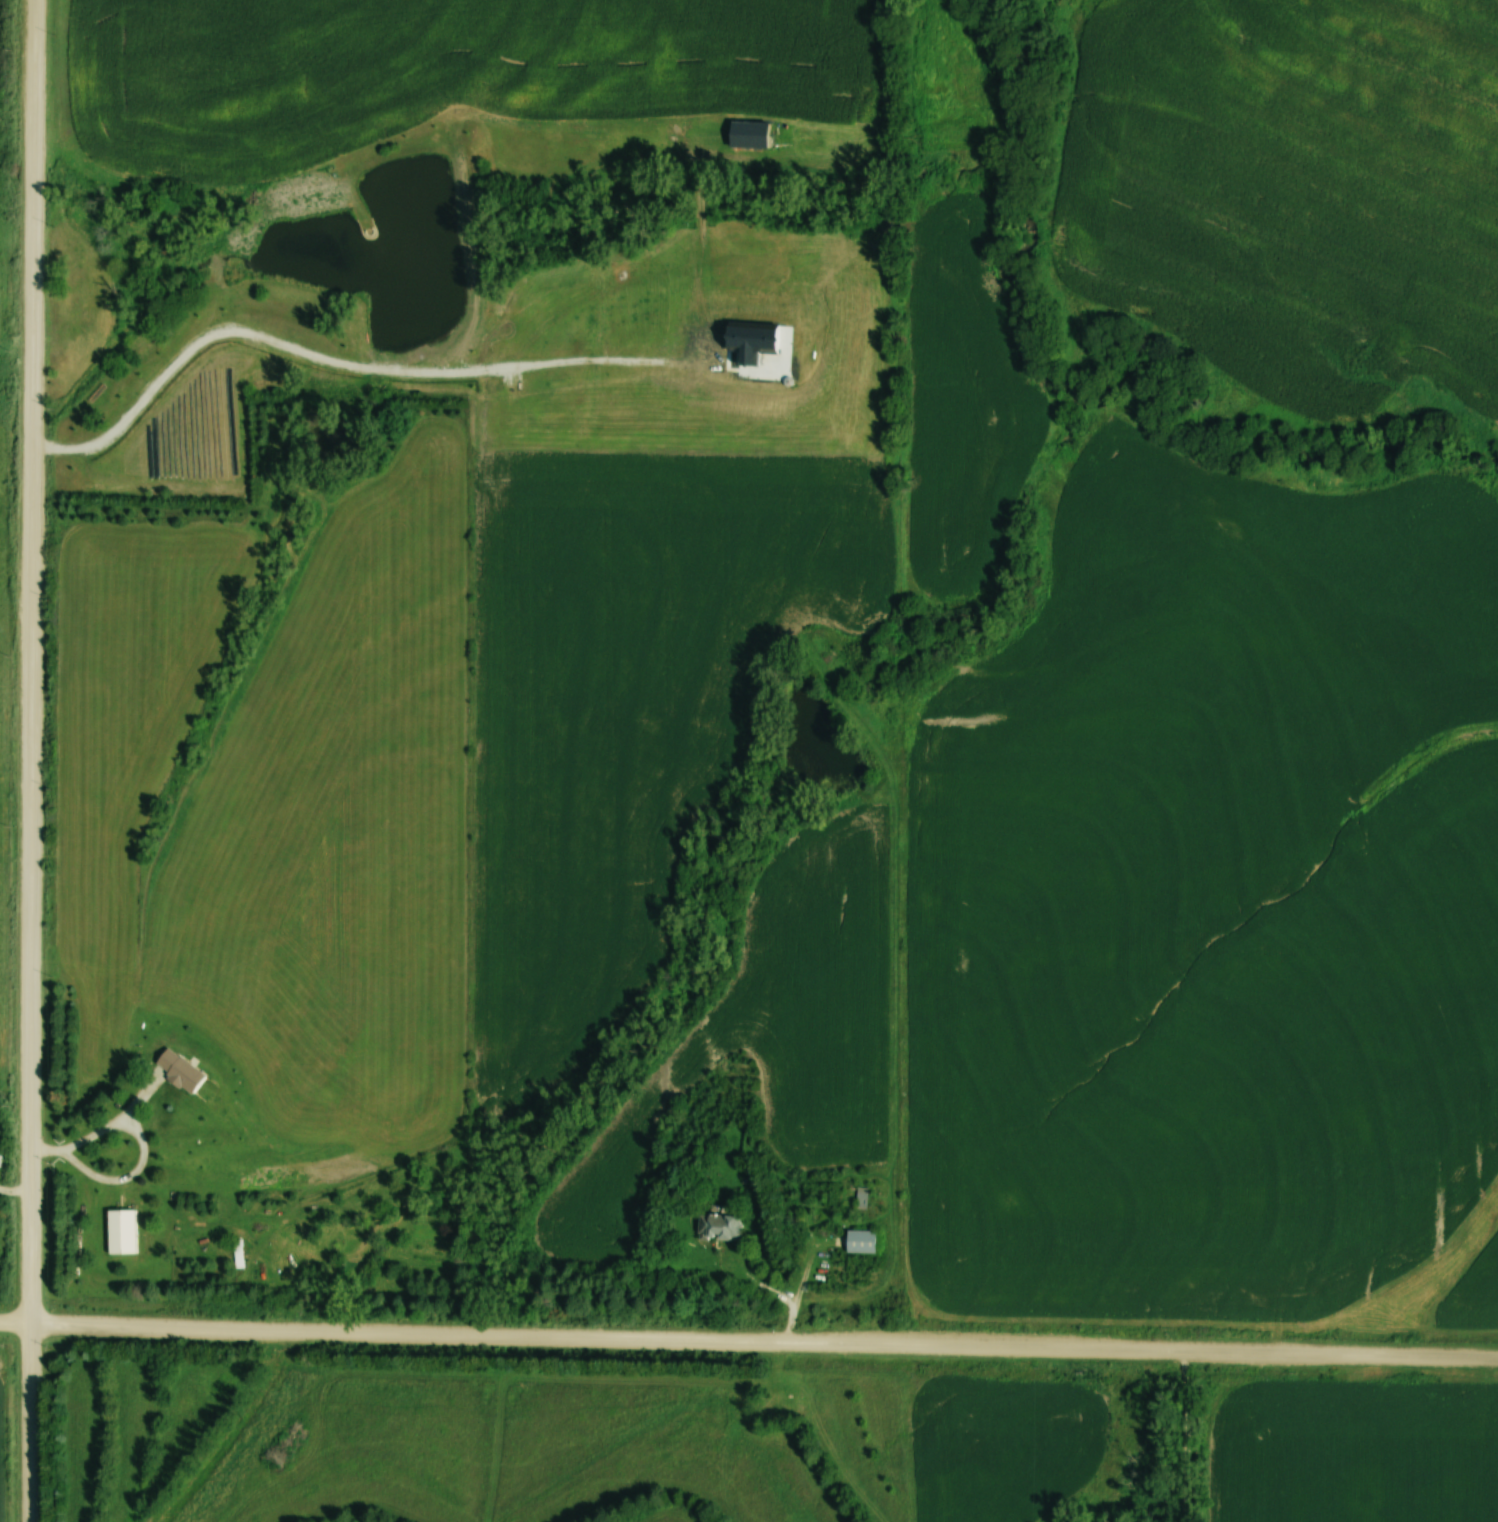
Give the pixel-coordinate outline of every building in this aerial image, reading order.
[(152,1068),(191,1093),(204,1073),(165,1048),(152,1068)] [(866,1187),(856,1187),(856,1207),(866,1207),(866,1187)] [(134,1254),(134,1210),(106,1210),(106,1254),(134,1254)] [(741,1240),(741,1214),(697,1214),(697,1240),(741,1240)] [(875,1253),(875,1230),(845,1230),(845,1253),(875,1253)] [(242,1269),(242,1239),(233,1239),(233,1269),(242,1269)]
